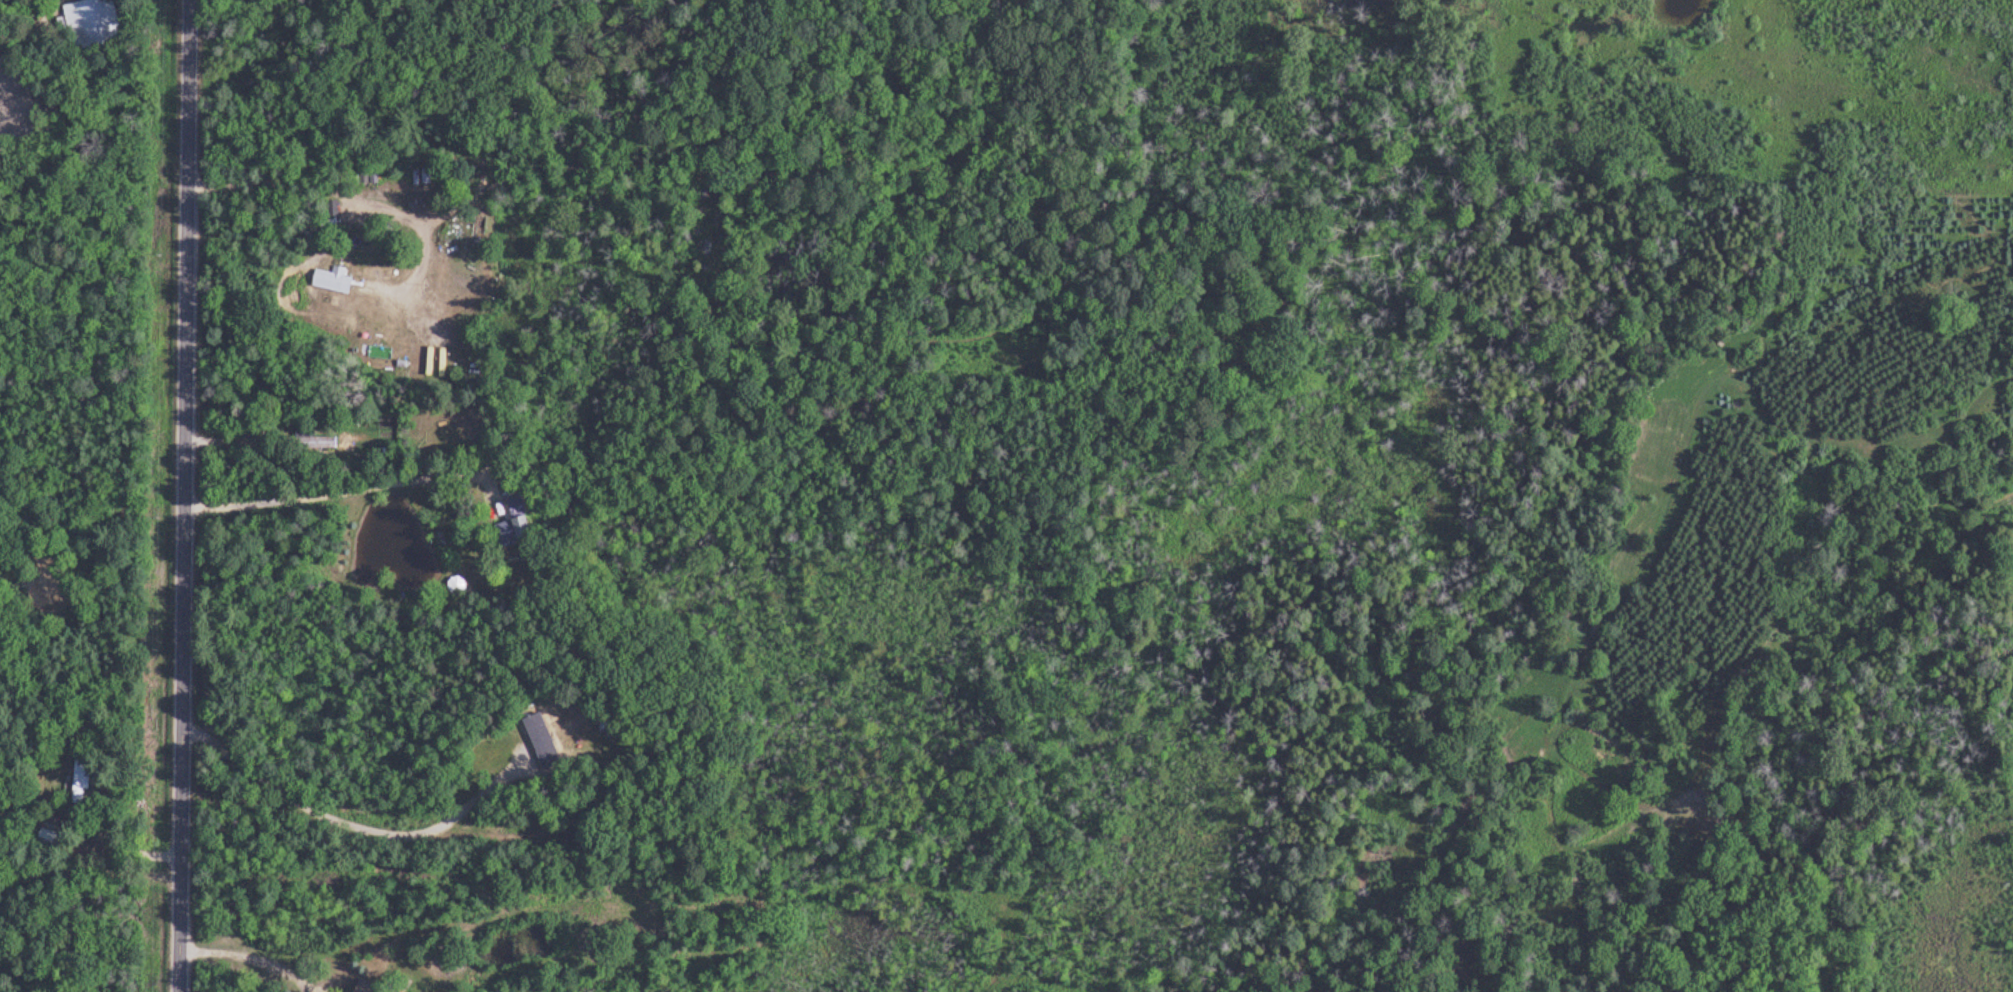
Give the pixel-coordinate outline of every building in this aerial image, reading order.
[(117,0),(91,0),(64,5),(74,53),(125,43),(117,0)] [(335,273),(319,270),(315,286),(351,295),(355,278),(347,276),(348,269),(336,267),(335,273)] [(297,449),(340,449),(340,437),(317,437),(317,426),(297,426),(297,449)] [(497,524),(503,549),(521,545),(520,541),(537,536),(527,496),(511,500),(516,519),(497,524)] [(547,771),(566,762),(543,713),(524,722),(547,771)] [(93,791),(94,756),(79,756),(78,804),(88,805),(88,791),(93,791)] [(66,834),(43,831),(41,846),(64,849),(66,834)]
